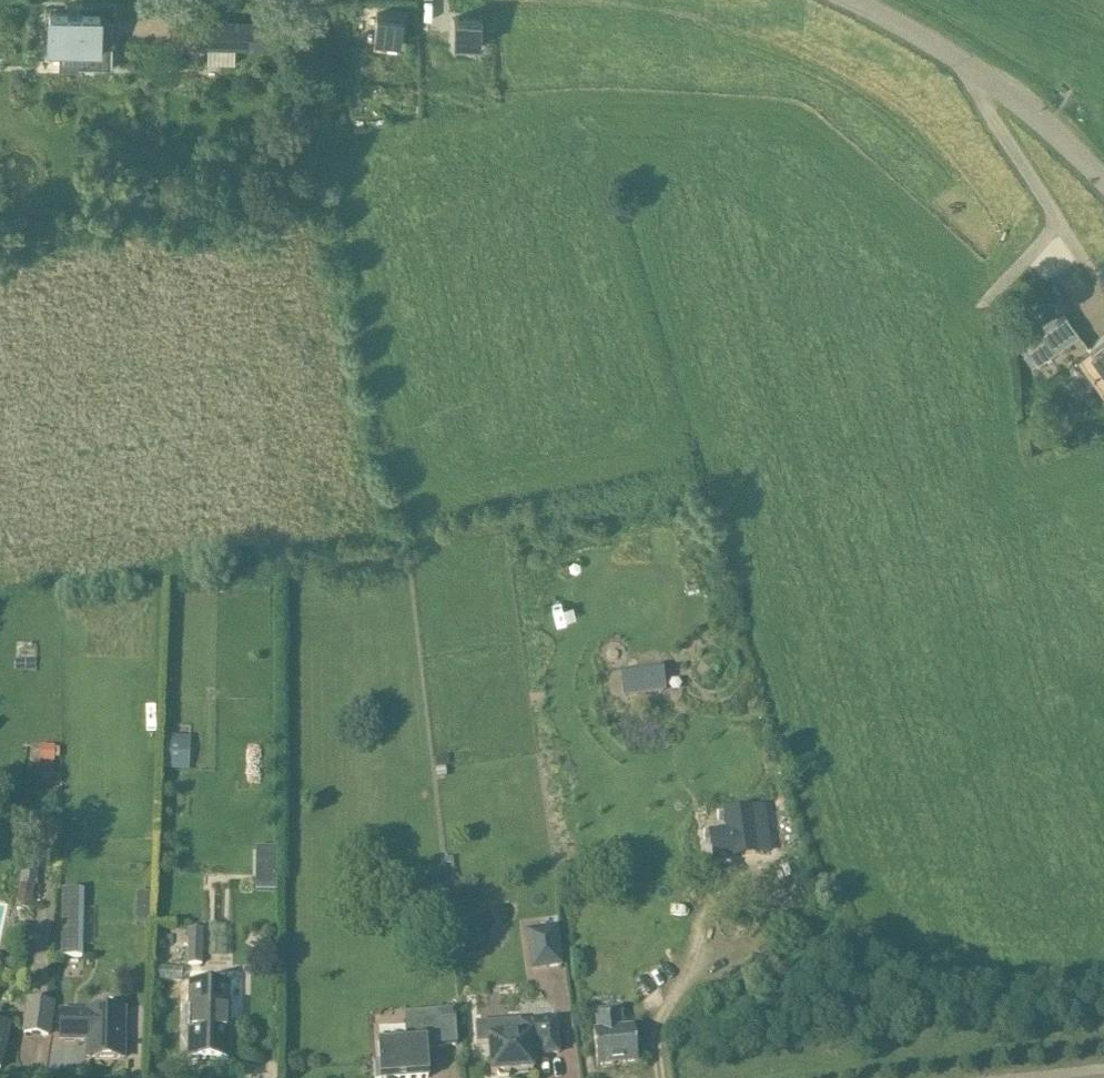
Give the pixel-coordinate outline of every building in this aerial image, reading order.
[(377,12),(374,38),(400,41),(403,15),(377,12)] [(112,69),(112,19),(81,18),(81,13),(48,13),(48,50),(61,50),(61,68),(112,69)] [(208,46),(208,62),(235,62),(235,47),(266,47),(266,20),(208,19),(208,46)] [(479,48),(479,22),(453,22),(453,48),(479,48)] [(433,35),(423,35),(423,45),(433,46),(433,35)] [(1065,314),(1023,345),(1037,364),(1079,333),(1065,314)] [(1089,346),(1103,366),(1103,335),(1089,346)] [(1050,429),(1042,424),(1033,439),(1042,444),(1050,429)] [(648,669),(620,673),(623,696),(651,692),(648,669)] [(164,738),(163,772),(187,773),(189,739),(164,738)] [(38,748),(37,764),(53,764),(54,749),(38,748)] [(729,830),(711,832),(715,859),(770,851),(764,810),(727,815),(729,830)] [(257,848),(257,865),(276,866),(277,848),(257,848)] [(20,883),(15,905),(30,908),(35,886),(20,883)] [(61,908),(61,959),(82,959),(82,893),(82,890),(61,890),(61,893),(61,908)] [(559,927),(527,930),(533,971),(564,967),(559,927)] [(204,929),(189,929),(189,964),(204,964),(204,929)] [(189,983),(188,1059),(229,1060),(231,984),(189,983)] [(29,998),(24,1032),(49,1035),(54,1001),(29,998)] [(595,1010),(597,1032),(594,1032),(597,1066),(638,1062),(634,1028),(624,1029),(621,1008),(595,1010)] [(90,1012),(63,1011),(62,1041),(89,1042),(89,1058),(125,1059),(126,1011),(90,1011),(90,1012)] [(375,1064),(376,1077),(425,1077),(428,1077),(426,1047),(456,1043),(454,1012),(406,1016),(408,1039),(378,1042),(380,1063),(375,1064)] [(521,1018),(476,1020),(477,1044),(489,1043),(491,1074),(497,1073),(499,1077),(509,1077),(511,1072),(533,1071),(532,1049),(541,1048),(542,1054),(559,1053),(557,1020),(521,1023),(521,1018)] [(1,1070),(11,1026),(0,1024),(0,1070),(1,1070)]
